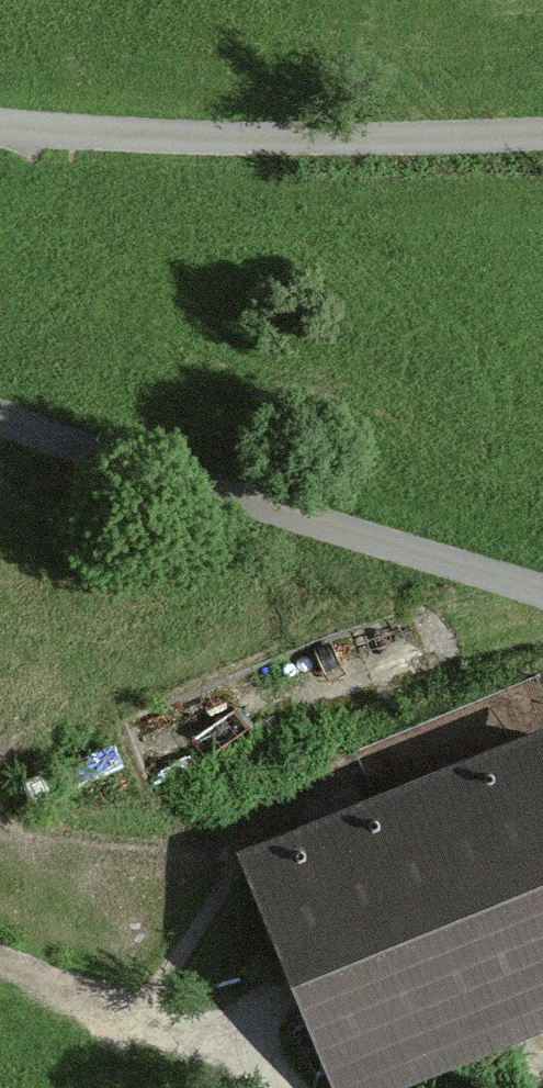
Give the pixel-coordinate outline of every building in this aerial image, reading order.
[(269,874),(349,1087),(428,1087),(542,1045),(542,772),(269,874)]
